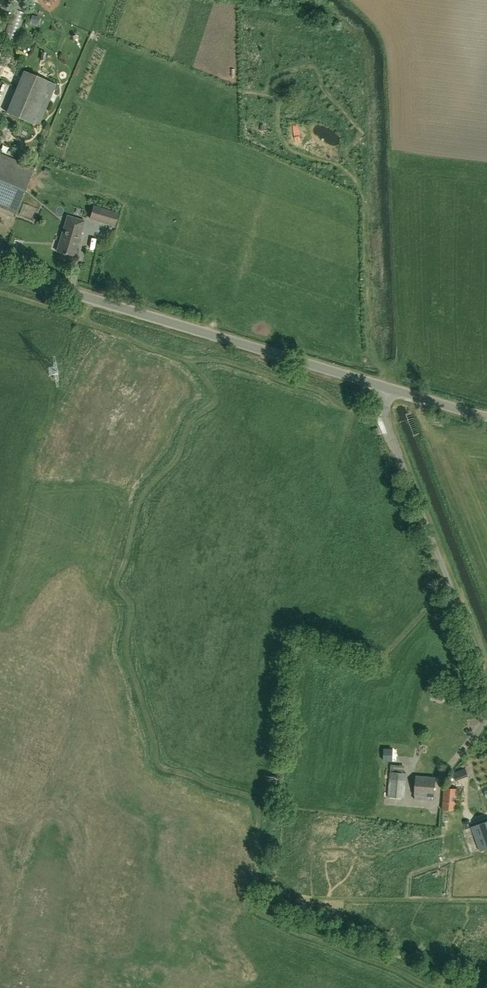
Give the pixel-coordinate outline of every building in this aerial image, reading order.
[(9,31),(16,33),(26,9),(19,7),(9,31)] [(29,23),(37,26),(40,16),(32,14),(29,23)] [(22,70),(5,112),(38,126),(56,84),(22,70)] [(16,213),(34,168),(0,154),(0,207),(16,213)] [(117,214),(93,207),(90,219),(114,226),(117,214)] [(74,257),(85,221),(67,216),(57,252),(74,257)] [(417,437),(422,435),(419,424),(414,426),(417,437)] [(435,686),(433,690),(431,696),(434,697),(442,699),(443,700),(445,693),(446,689),(435,686)] [(407,773),(404,772),(390,771),(388,796),(405,798),(407,773)] [(435,778),(416,776),(414,799),(431,800),(432,796),(434,796),(435,778)] [(456,811),(458,789),(445,788),(443,810),(456,811)] [(471,827),(472,827),(480,850),(480,851),(486,848),(486,821),(471,827)]
